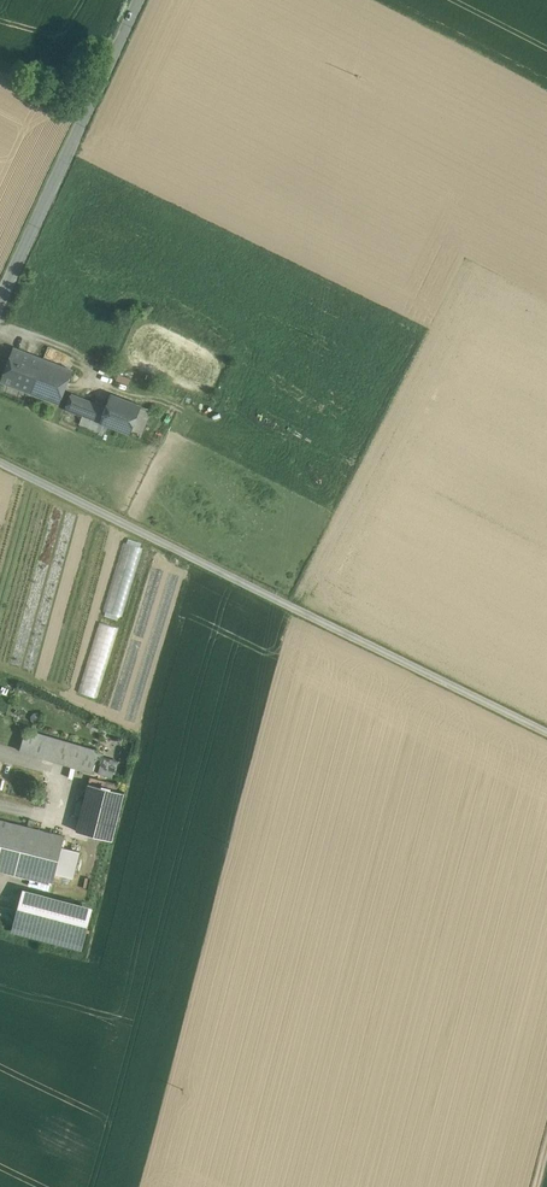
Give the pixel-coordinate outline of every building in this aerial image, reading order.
[(34,356),(14,348),(2,381),(22,388),(34,356)] [(71,370),(34,356),(22,388),(59,402),(71,370)] [(131,379),(119,374),(117,380),(129,385),(131,379)] [(106,407),(71,393),(65,409),(82,415),(100,422),(106,407)] [(106,407),(100,422),(108,425),(130,434),(141,405),(111,394),(106,407)] [(141,405),(130,434),(140,438),(151,409),(141,405)] [(100,422),(82,415),(79,422),(105,432),(108,425),(100,422)] [(98,751),(26,729),(20,750),(92,771),(96,758),(98,752),(98,751)] [(118,761),(102,756),(103,753),(98,752),(96,758),(101,759),(100,764),(101,764),(98,773),(112,777),(118,761)] [(124,792),(88,783),(76,831),(112,840),(124,792)] [(35,821),(29,819),(27,827),(34,828),(35,821)] [(0,820),(0,871),(53,884),(55,873),(62,847),(65,836),(34,828),(27,827),(0,820)] [(80,851),(62,847),(55,873),(73,878),(80,851)] [(88,911),(24,894),(14,929),(79,946),(88,911)]
